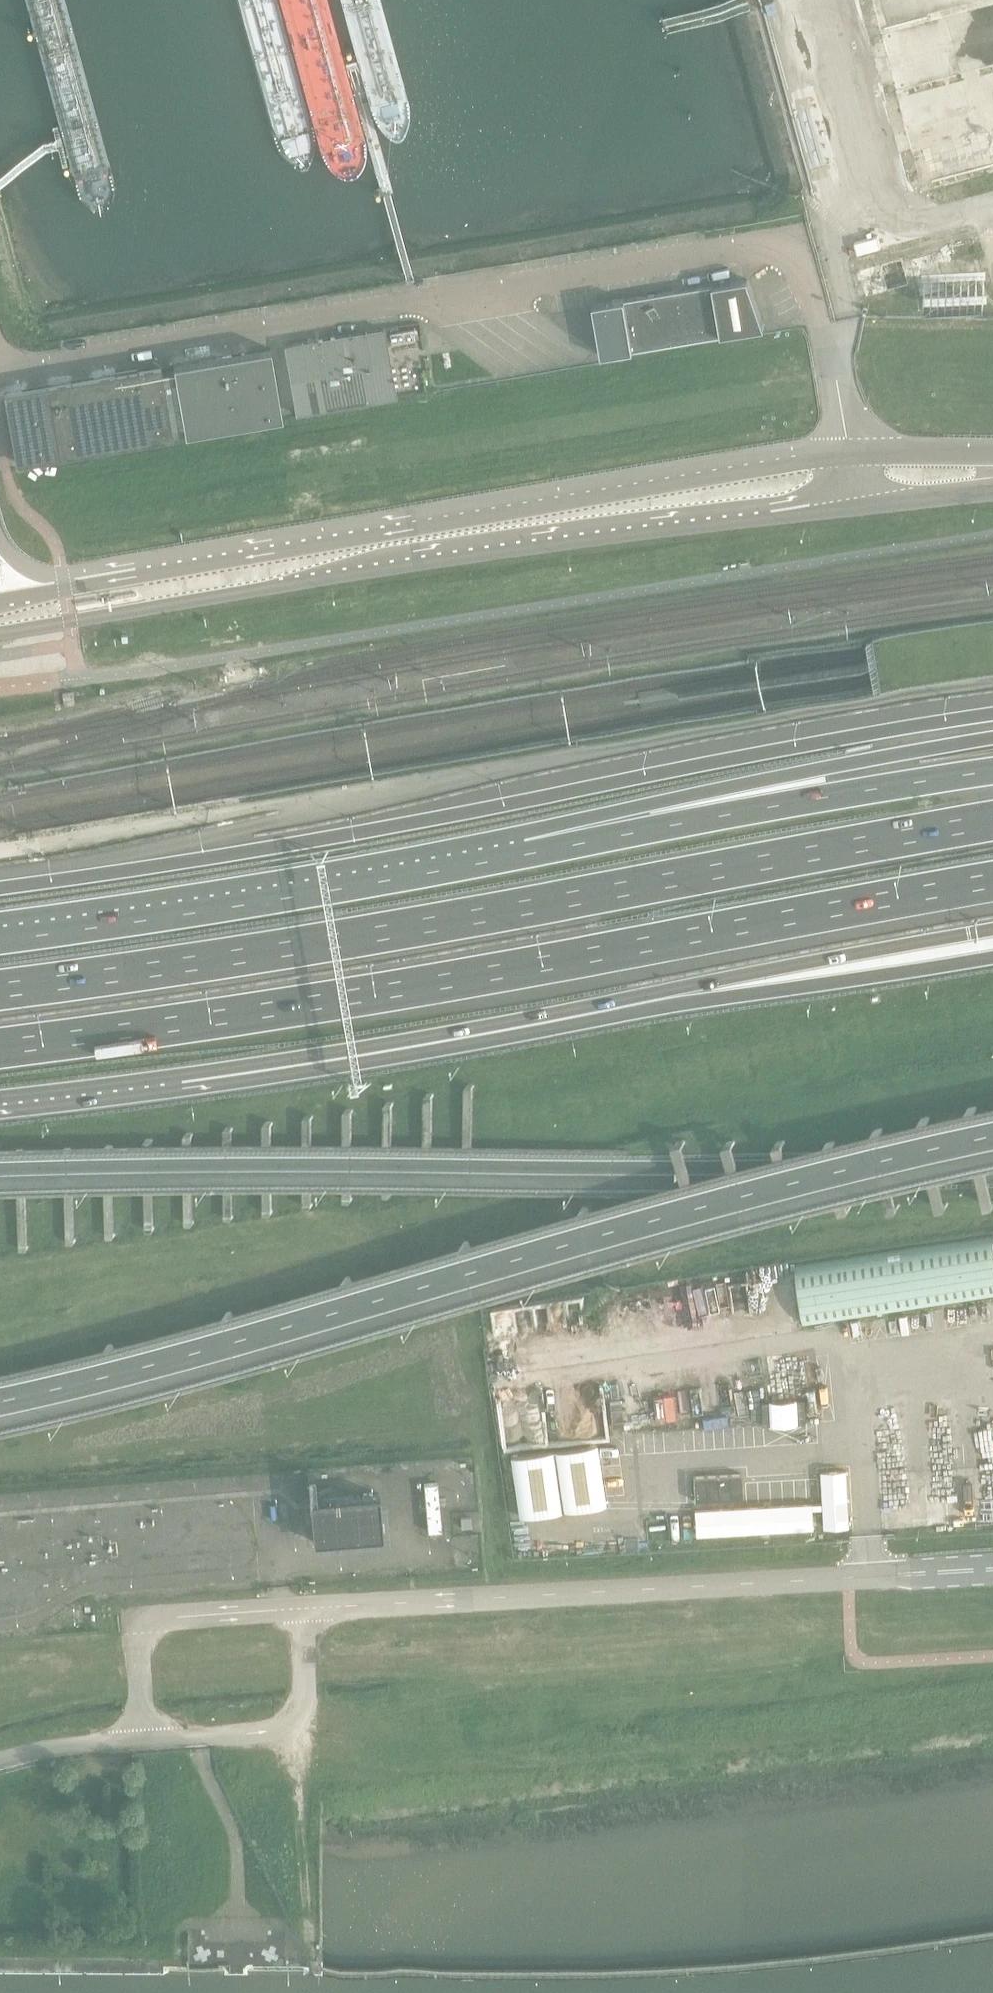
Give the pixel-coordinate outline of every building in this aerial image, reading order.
[(747,279),(593,305),(602,356),(765,328),(747,279)] [(382,328),(286,345),(297,414),(394,397),(382,328)] [(173,368),(160,370),(171,432),(184,429),(185,433),(282,417),(270,348),(173,364),(173,368)] [(17,462),(171,436),(171,432),(160,370),(159,366),(5,393),(17,462)] [(74,700),(73,692),(63,694),(64,702),(64,703),(64,704),(75,702),(74,700)] [(796,1260),(804,1320),(992,1293),(992,1232),(796,1260)] [(601,1439),(557,1445),(565,1504),(609,1498),(601,1439)] [(556,1445),(512,1450),(519,1509),(563,1503),(556,1445)] [(440,1477),(426,1478),(429,1529),(443,1528),(440,1477)] [(736,1480),(697,1482),(699,1538),(817,1534),(816,1498),(737,1501),(736,1480)] [(383,1535),(379,1494),(310,1499),(313,1541),(383,1535)]
